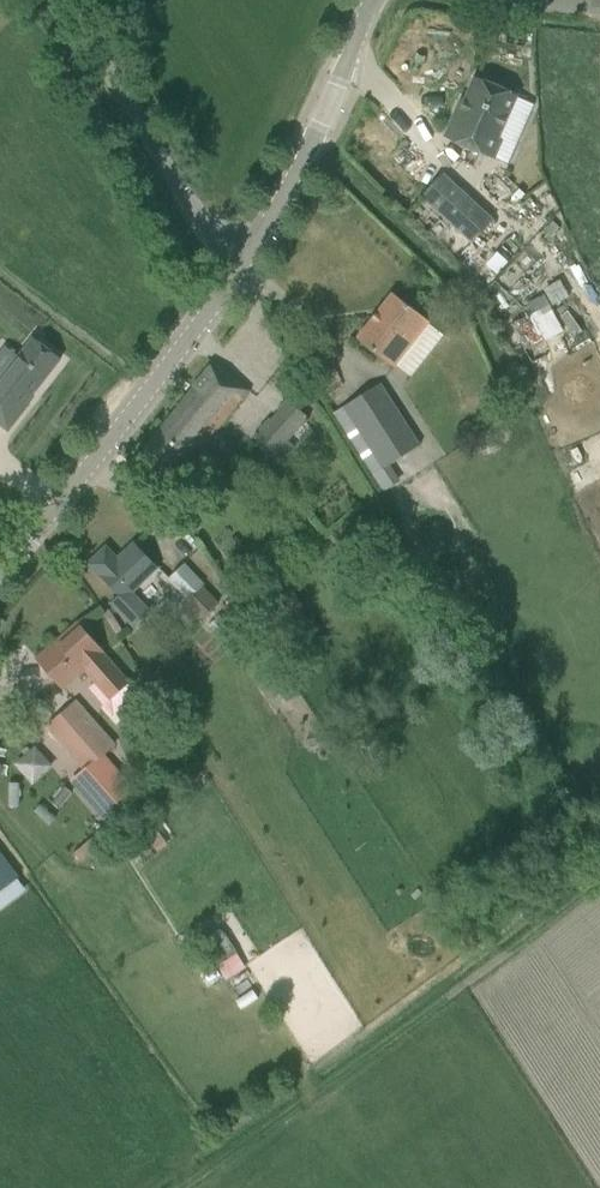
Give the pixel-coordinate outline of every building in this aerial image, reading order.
[(442,137),(494,160),(503,140),(499,139),(519,97),(473,77),(464,98),(460,97),(442,137)] [(494,221),(442,174),(420,198),(472,245),(494,221)] [(357,339),(394,368),(429,323),(392,294),(357,339)] [(533,320),(551,311),(543,295),(525,304),(533,320)] [(0,379),(0,419),(10,426),(31,399),(29,398),(62,355),(35,334),(0,379)] [(224,421),(247,392),(231,380),(212,364),(131,465),(149,480),(162,491),(192,459),(210,475),(221,463),(202,448),(206,444),(213,434),(224,421)] [(334,414),(383,493),(399,483),(388,467),(420,446),(380,384),(334,414)] [(256,437),(275,454),(307,419),(287,402),(256,437)] [(118,596),(111,603),(135,628),(150,613),(131,593),(157,568),(134,544),(117,560),(106,548),(88,565),(118,596)] [(188,600),(182,604),(199,621),(200,622),(219,605),(202,587),(203,586),(183,565),(168,579),(188,600)] [(236,636),(217,614),(206,626),(226,647),(236,636)] [(109,700),(119,711),(137,694),(128,684),(101,653),(102,653),(78,625),(57,642),(60,646),(40,664),(61,688),(83,669),(109,700)] [(247,669),(273,710),(297,696),(271,655),(247,669)] [(85,772),(72,783),(90,806),(105,794),(113,803),(128,789),(100,758),(114,746),(76,703),(47,728),(85,772)] [(167,845),(153,825),(142,832),(156,852),(157,853),(167,845)] [(19,877),(0,852),(0,891),(19,877)] [(221,930),(202,941),(217,964),(235,952),(221,930)]
